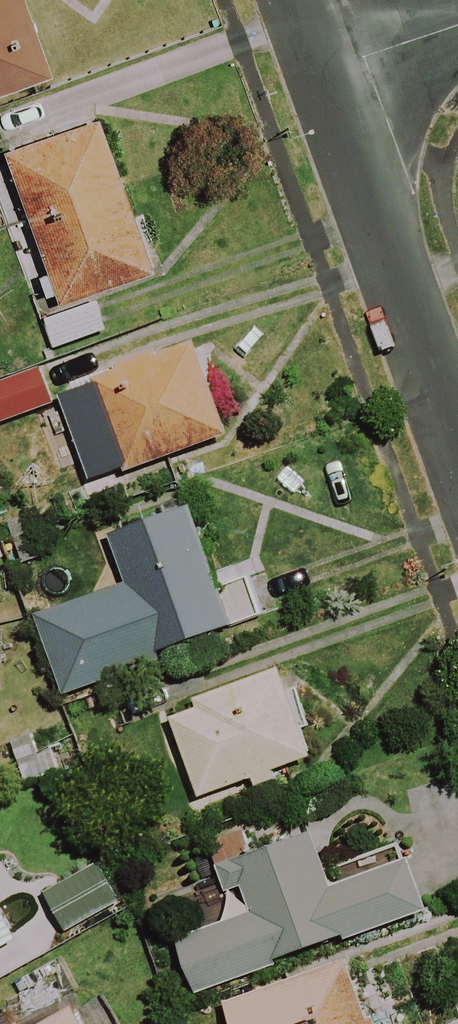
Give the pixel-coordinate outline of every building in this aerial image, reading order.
[(21,0),(0,0),(0,97),(47,81),(21,0)] [(96,294),(151,274),(97,122),(3,155),(57,308),(39,313),(53,357),(110,338),(96,294)] [(227,439),(196,346),(91,381),(122,474),(227,439)] [(40,366),(0,381),(0,417),(51,398),(40,366)] [(219,584),(190,505),(111,534),(127,579),(36,611),(64,689),(277,614),(261,569),(219,584)] [(312,762),(281,668),(192,697),(196,709),(170,717),(197,800),(249,783),(252,792),(277,783),(274,774),(312,762)] [(175,944),(196,997),(387,927),(398,957),(443,940),(410,856),(335,886),(314,836),(250,862),(239,834),(207,846),(225,892),(238,887),(249,915),(175,944)] [(120,905),(102,869),(45,897),(63,933),(120,905)] [(347,961),(223,1006),(229,1023),(370,1023),(347,961)] [(72,1012),(50,1023),(79,1023),(72,1012)]
